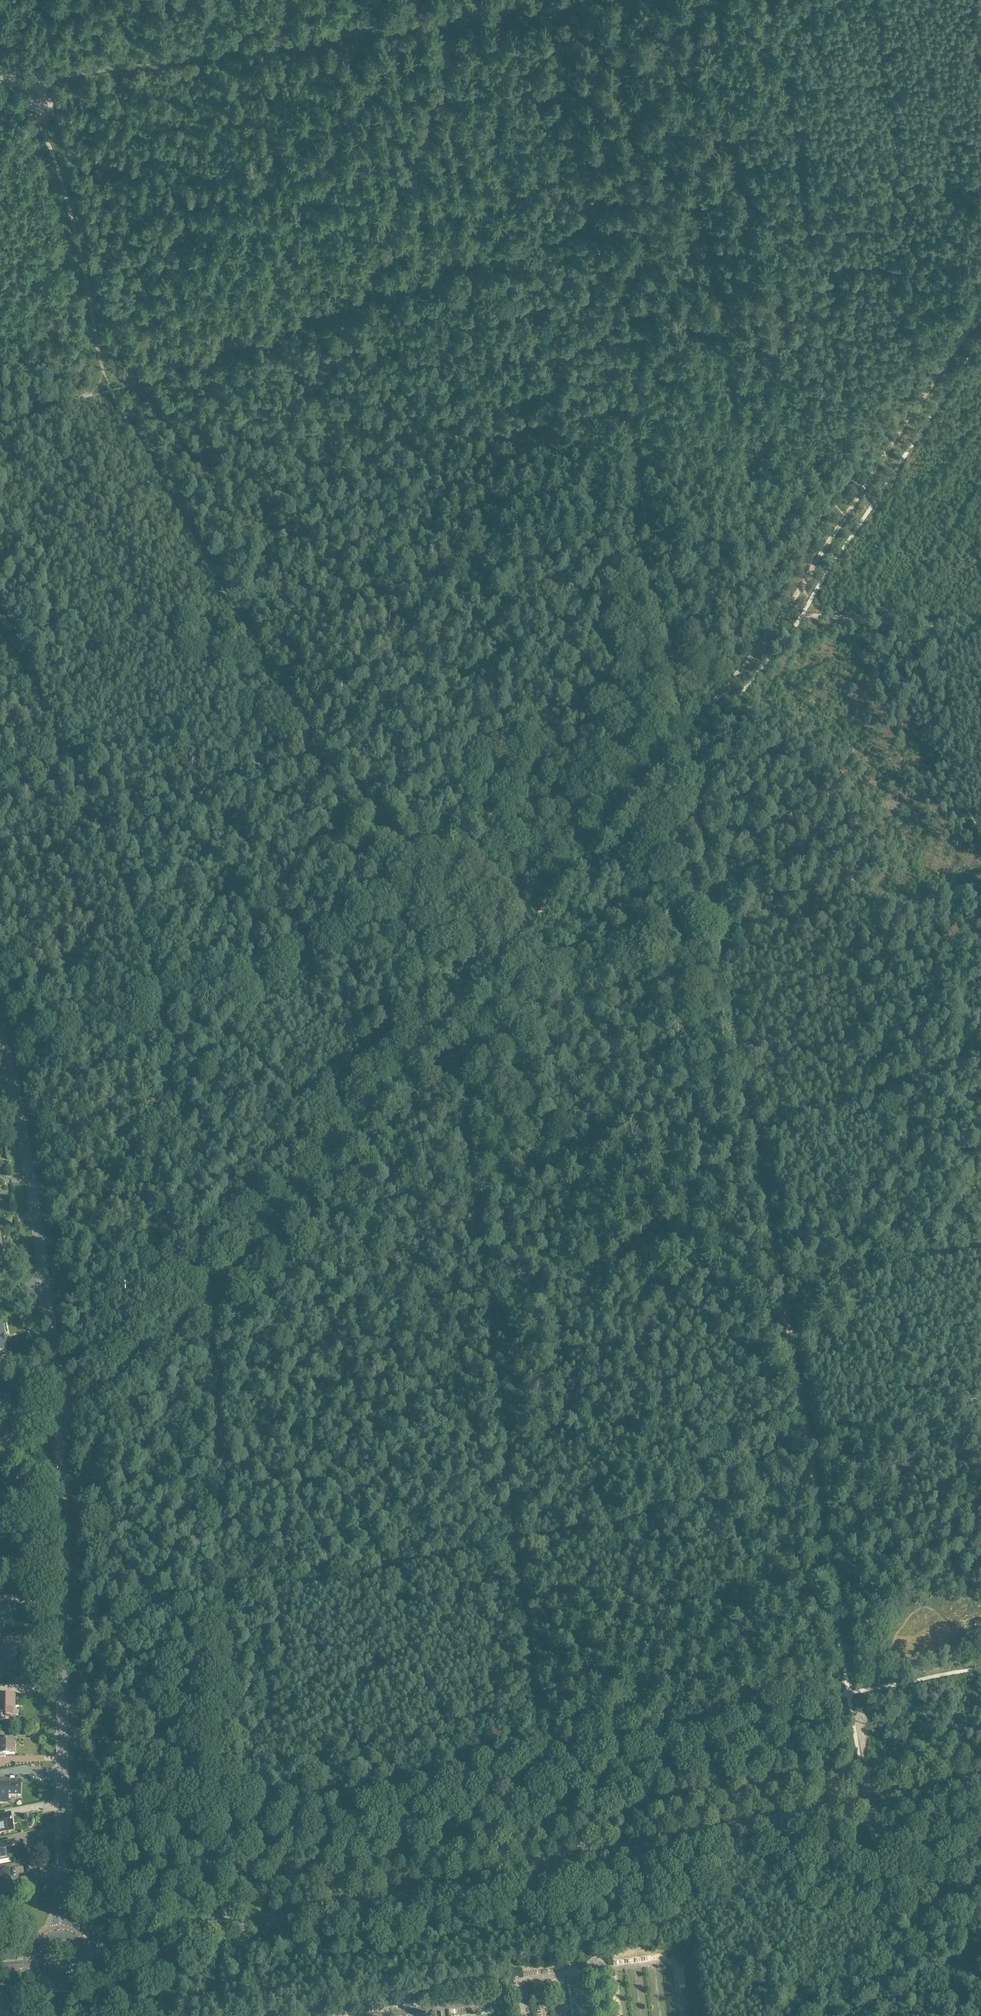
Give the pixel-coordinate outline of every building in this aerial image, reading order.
[(0,1393),(0,1407),(10,1407),(9,1393),(0,1393)] [(4,1627),(3,1621),(12,1619),(10,1611),(16,1610),(14,1603),(6,1605),(6,1607),(0,1608),(0,1628),(4,1627)] [(3,1669),(3,1671),(5,1671),(5,1673),(13,1673),(13,1671),(16,1671),(16,1647),(3,1647),(3,1658),(0,1658),(0,1669),(3,1669)] [(17,1716),(17,1715),(18,1715),(20,1713),(20,1709),(18,1707),(17,1707),(17,1695),(0,1695),(0,1716),(17,1716)] [(5,1756),(5,1753),(14,1753),(15,1740),(4,1740),(4,1733),(0,1733),(0,1756),(5,1756)] [(8,1803),(8,1802),(7,1802),(7,1797),(20,1797),(21,1781),(0,1781),(0,1803),(8,1803)] [(14,1829),(11,1815),(0,1817),(0,1832),(14,1829)] [(0,1843),(0,1860),(16,1857),(14,1849),(15,1849),(13,1841),(0,1843)]
